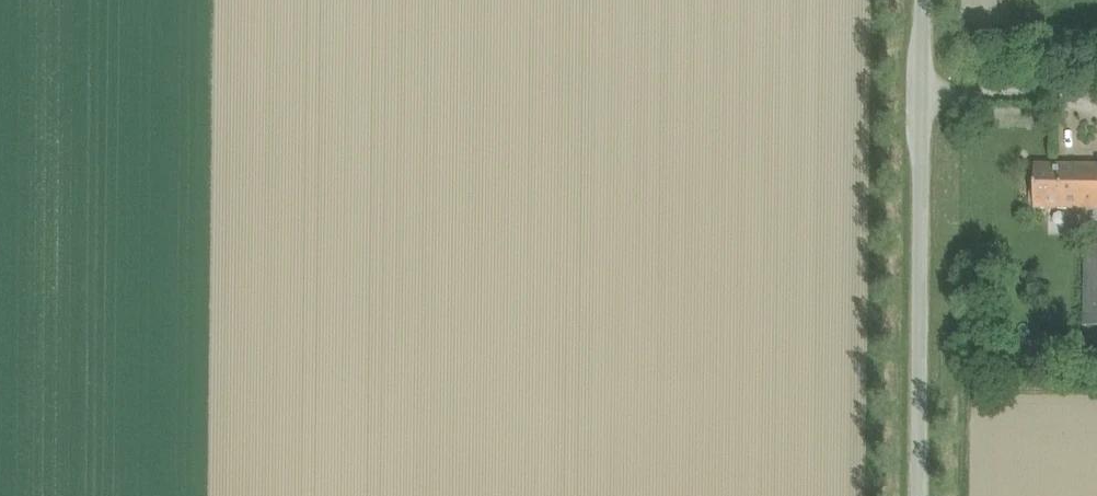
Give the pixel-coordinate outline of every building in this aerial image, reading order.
[(1033,209),(1096,210),(1096,166),(1033,165),(1033,209)] [(1083,244),(1083,326),(1096,326),(1096,244),(1083,244)]
